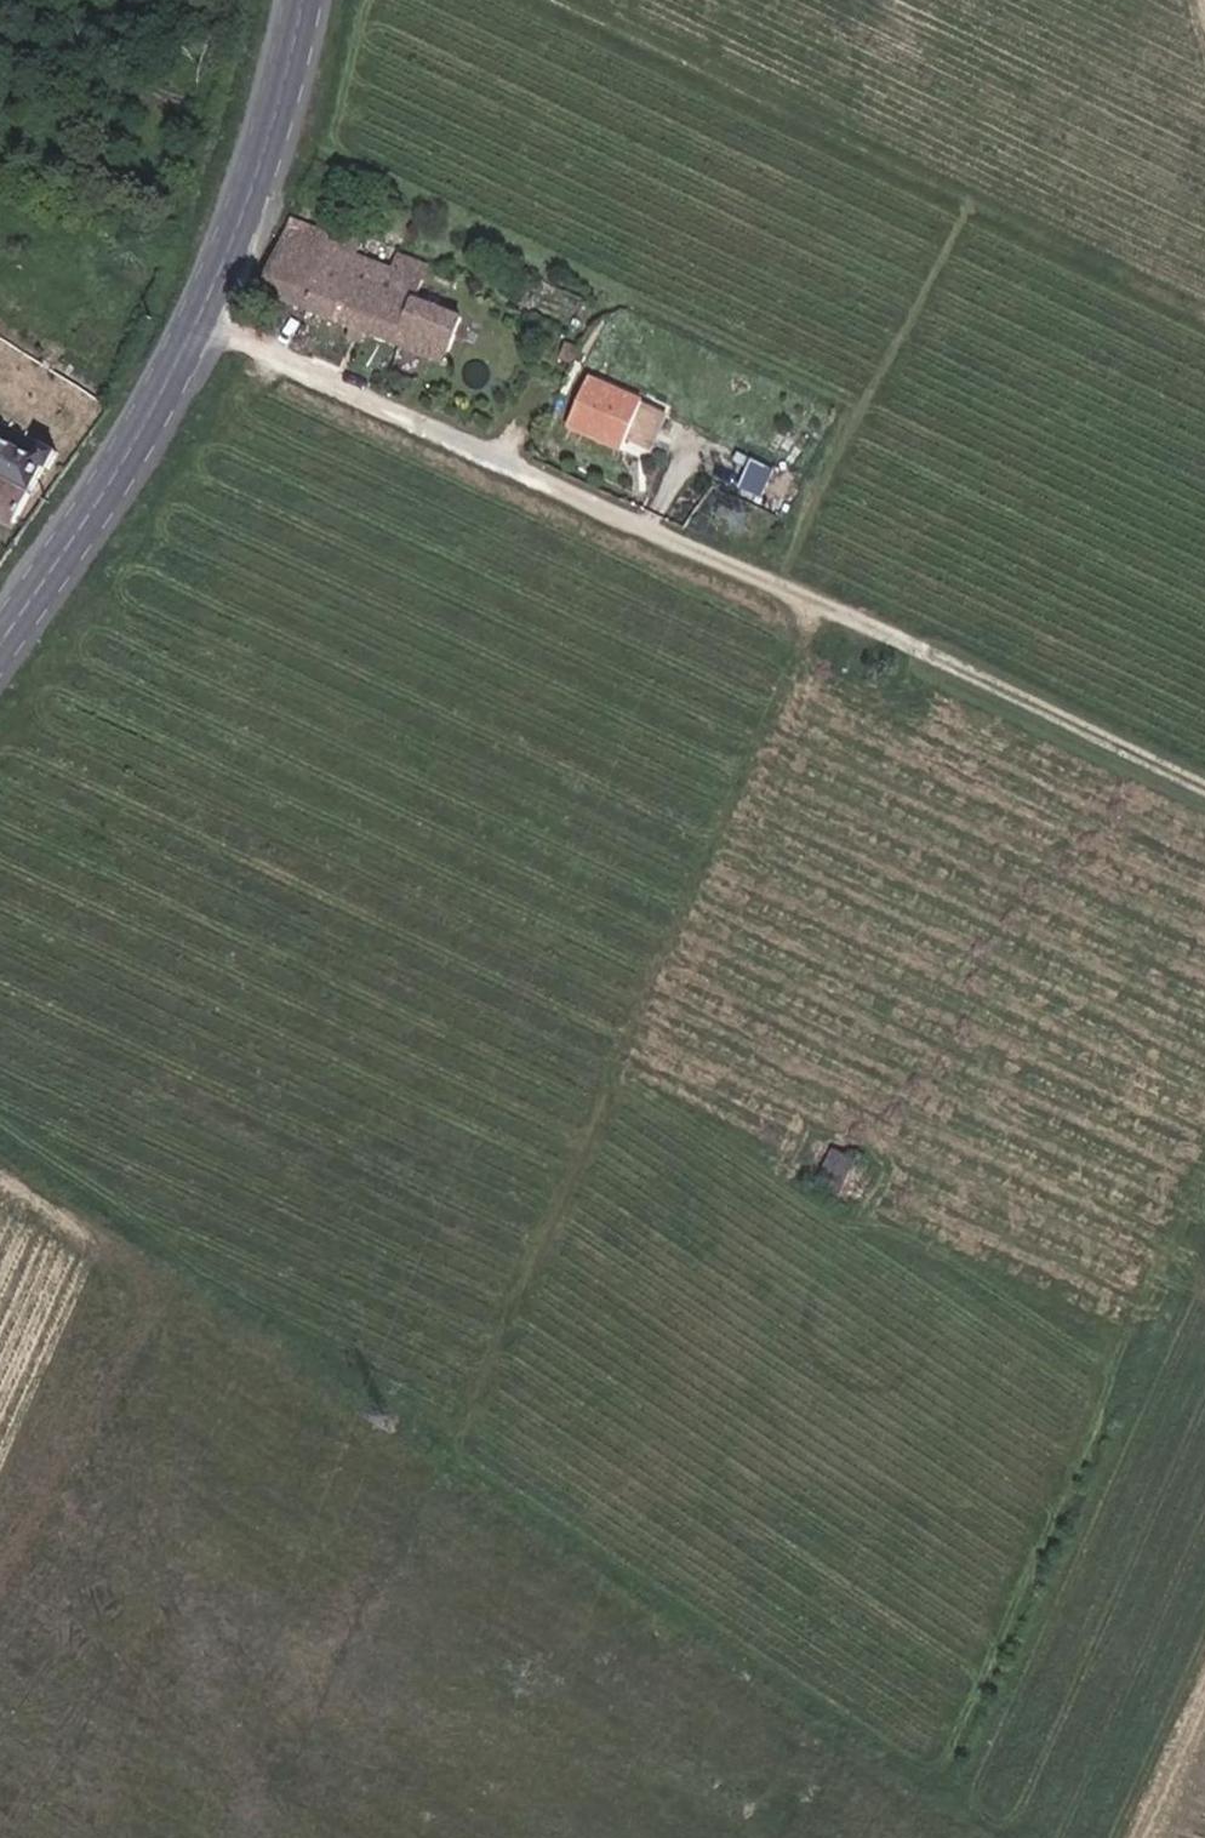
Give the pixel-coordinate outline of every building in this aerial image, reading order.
[(335,237),(303,224),(285,260),(284,260),(268,293),(360,329),(371,334),(447,363),(466,313),(421,295),(432,266),(338,230),(335,237)] [(368,343),(371,334),(360,329),(357,338),(368,343)] [(630,439),(647,398),(591,375),(570,426),(625,449),(630,439)] [(653,448),(670,407),(647,398),(630,439),(653,448)] [(48,459),(57,444),(37,432),(30,444),(0,428),(0,512),(8,516),(43,456),(48,459)] [(821,1195),(847,1202),(859,1165),(833,1158),(821,1195)]
